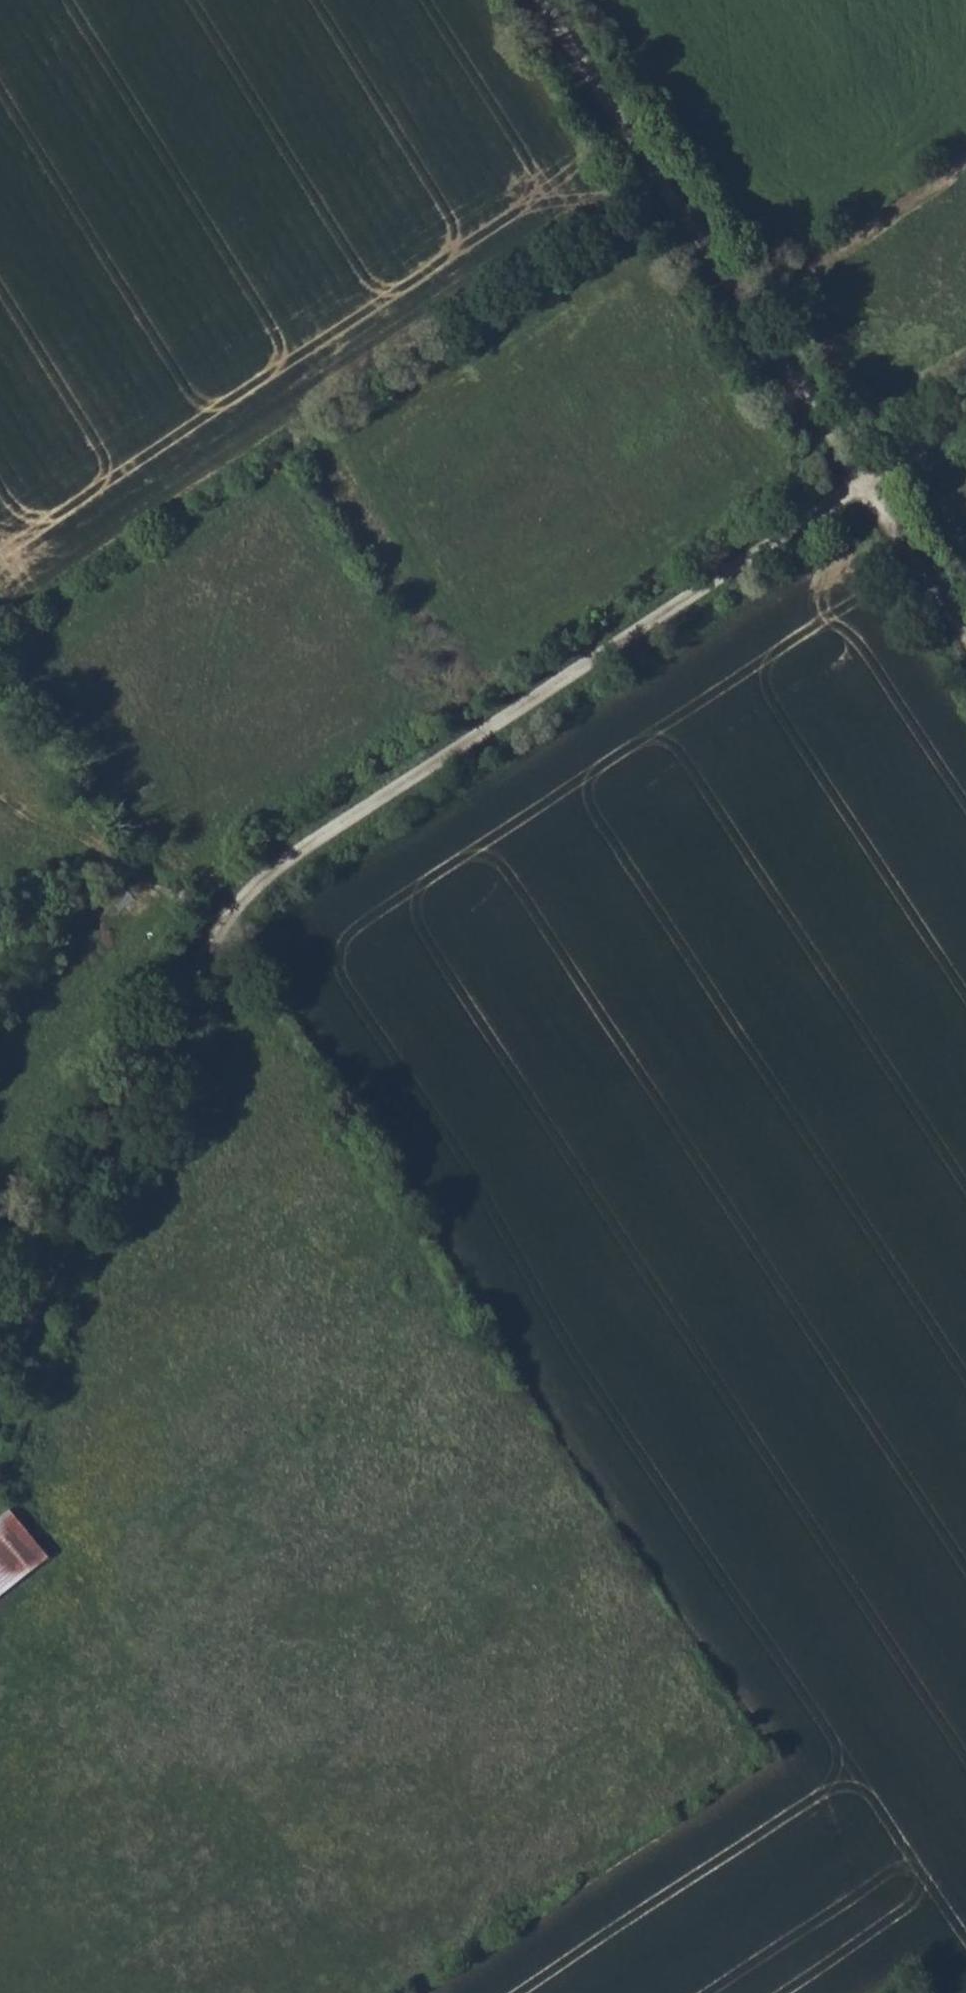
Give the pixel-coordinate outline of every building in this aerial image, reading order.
[(28,1574),(0,1539),(0,1597),(28,1574)]
